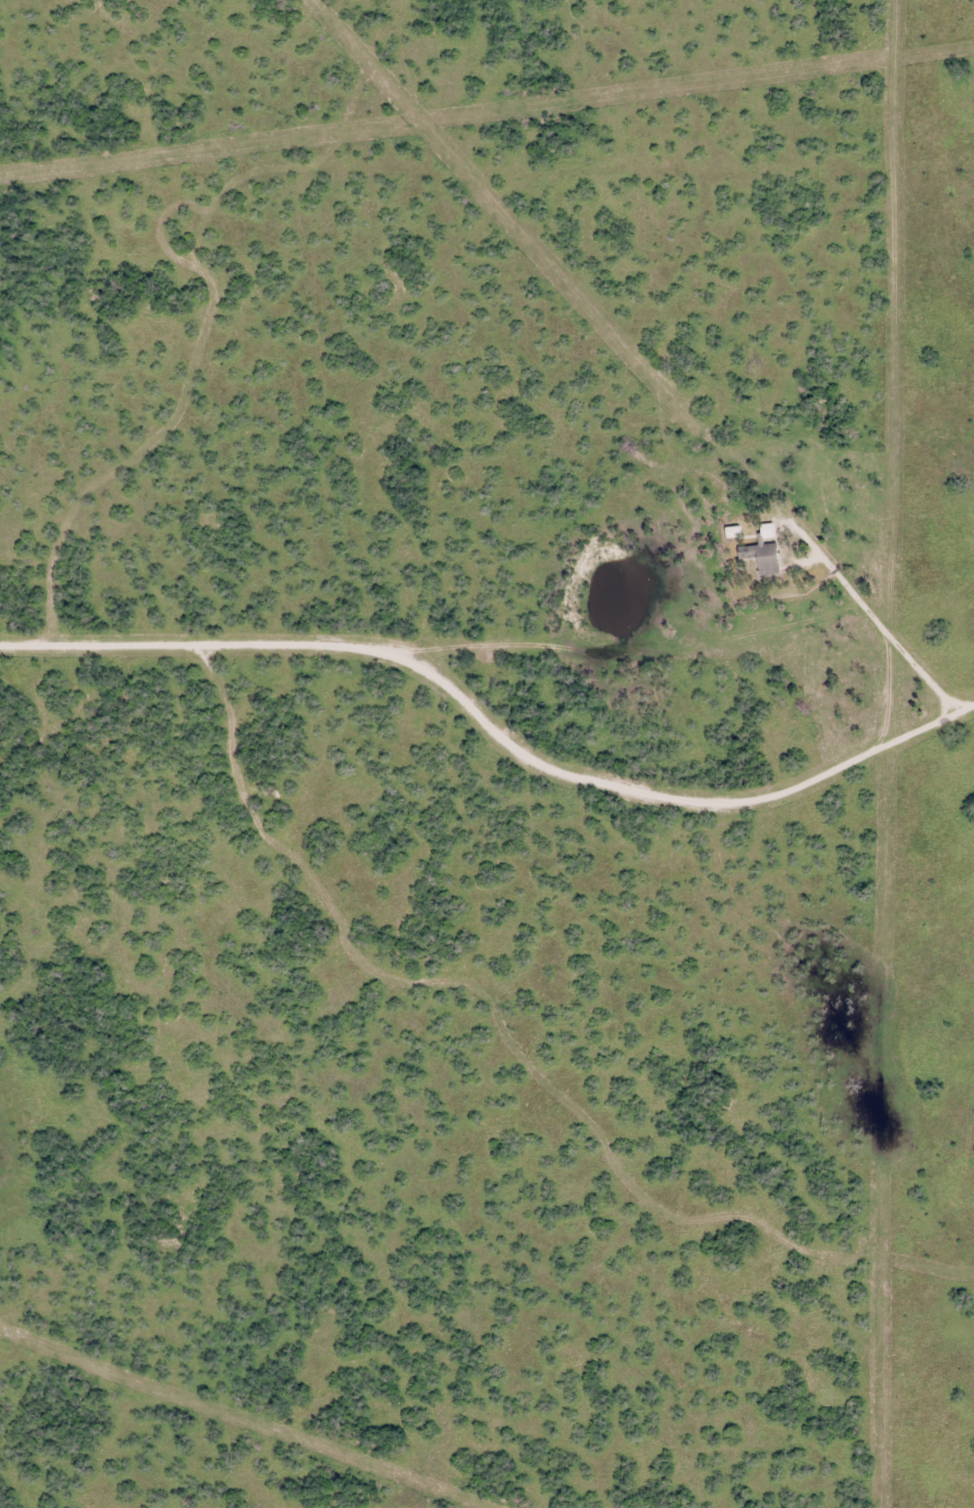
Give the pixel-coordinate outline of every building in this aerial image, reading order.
[(776,540),(774,527),(763,529),(764,541),(776,540)] [(759,548),(761,573),(782,571),(780,546),(759,548)]
